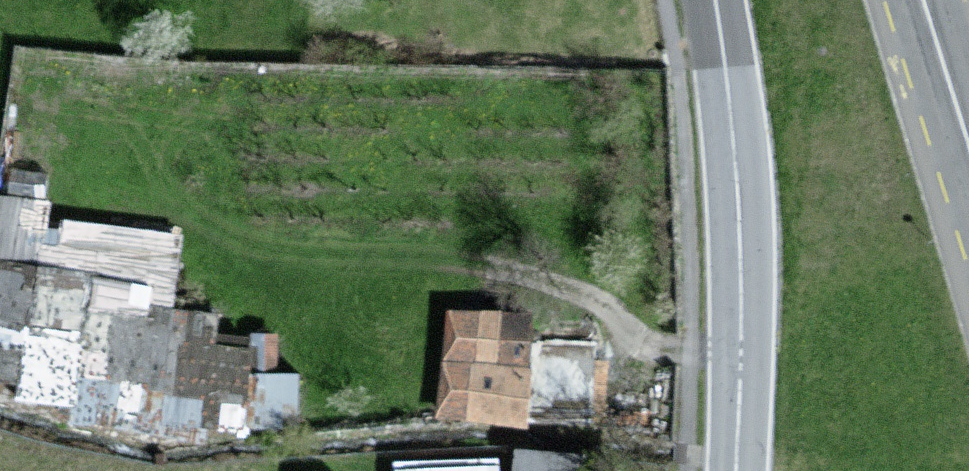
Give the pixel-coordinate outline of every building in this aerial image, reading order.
[(176,217),(110,220),(112,266),(178,264),(176,217)] [(176,302),(171,413),(297,419),(299,362),(265,360),(267,323),(214,321),(215,304),(176,302)] [(532,320),(453,313),(444,414),(523,420),(532,320)] [(511,470),(584,470),(585,442),(513,439),(511,470)] [(496,447),(390,450),(391,470),(497,470),(496,447)]
